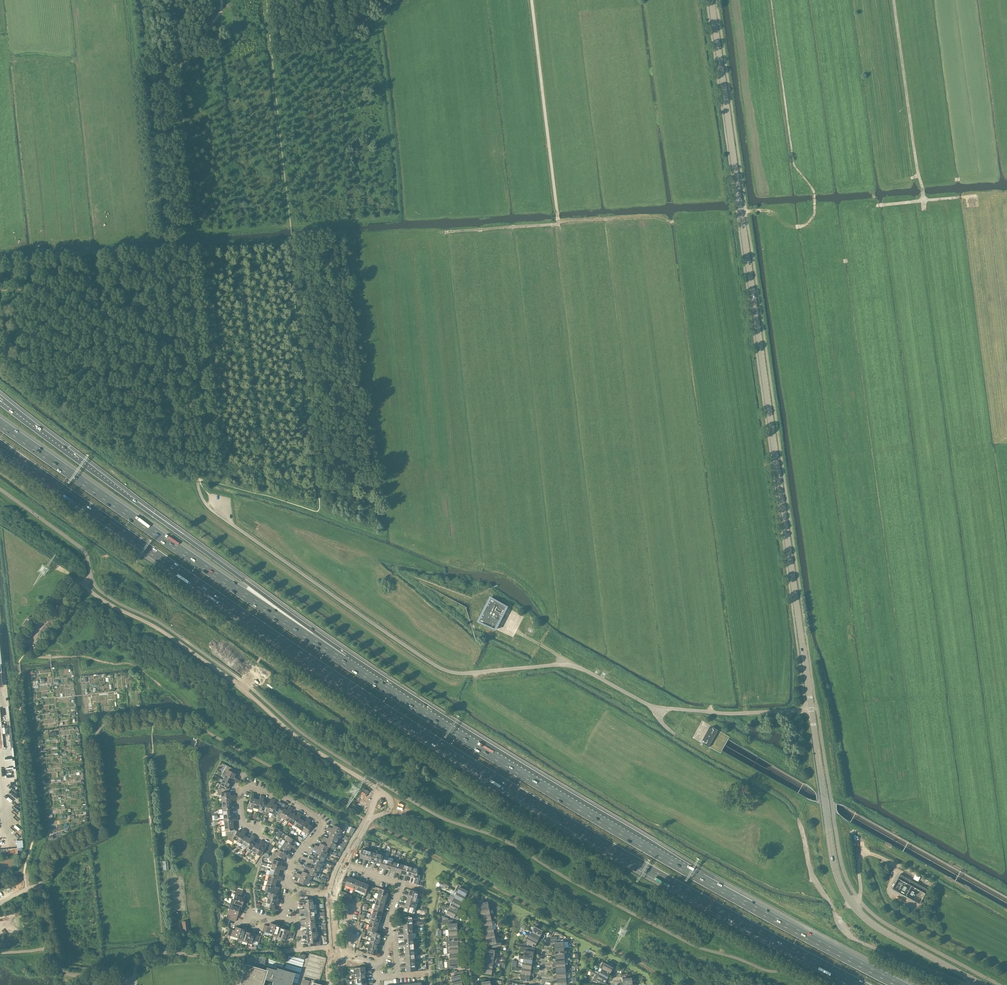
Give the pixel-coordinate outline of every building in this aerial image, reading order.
[(476,619),(475,620),(481,623),(493,598),(487,595),(487,597),(482,606),(480,610),(476,619)] [(481,623),(495,629),(507,606),(493,598),(481,623)] [(704,742),(703,743),(709,747),(718,730),(712,727),(711,729),(709,727),(702,740),(704,742)] [(227,772),(225,775),(237,781),(238,779),(234,777),(236,774),(234,773),(236,770),(226,765),(224,770),(227,772)] [(225,775),(223,779),(231,784),(232,781),(236,783),(237,781),(225,775)] [(220,785),(218,790),(223,789),(223,792),(229,792),(229,789),(230,787),(229,786),(231,784),(223,779),(220,784),(220,785)] [(221,795),(221,798),(235,797),(235,795),(230,795),(230,792),(229,792),(223,792),(223,789),(218,790),(217,790),(218,795),(221,795)] [(253,808),(259,809),(262,796),(260,795),(259,800),(256,799),(253,808)] [(264,811),(269,812),(273,799),(271,798),(269,803),(266,802),(264,811)] [(271,816),(275,817),(280,808),(276,807),(277,805),(273,804),(275,800),(273,799),(269,812),(272,813),(271,816)] [(281,817),(284,819),(291,807),(289,806),(287,810),(284,808),(283,810),(280,808),(275,817),(279,820),(281,817)] [(284,819),(288,822),(293,814),(290,813),(293,808),(291,807),(284,819)] [(288,822),(293,825),(300,813),(298,812),(296,816),(293,814),(288,822)] [(293,825),(297,828),(302,820),(303,819),(304,818),(301,816),(302,814),(300,813),(293,825)] [(297,828),(302,830),(309,819),(307,818),(306,820),(303,819),(302,820),(297,828)] [(302,830),(307,834),(311,826),(309,824),(311,820),(309,819),(302,830)] [(327,828),(340,834),(341,831),(344,832),(346,827),(337,823),(335,826),(333,825),(332,828),(328,826),(327,828)] [(226,838),(228,839),(231,835),(234,836),(237,831),(235,830),(235,827),(233,827),(233,824),(224,825),(225,831),(226,838)] [(234,840),(237,841),(245,830),(243,828),(240,832),(237,831),(234,836),(231,835),(228,839),(233,842),(234,840)] [(329,835),(337,839),(340,834),(327,828),(326,830),(330,832),(329,835)] [(237,841),(242,844),(247,837),(244,835),(246,831),(245,830),(237,841)] [(242,844),(246,847),(254,835),(252,834),(249,838),(247,837),(242,844)] [(246,847),(251,850),(256,842),(253,841),(256,837),(254,835),(246,847)] [(323,838),(335,844),(337,839),(329,835),(328,838),(323,836),(323,838)] [(288,836),(285,841),(296,848),(297,846),(293,843),(295,841),(288,836)] [(328,847),(333,849),(335,844),(323,838),(322,840),(326,842),(325,845),(328,847)] [(251,850),(255,853),(263,841),(261,840),(258,844),(256,842),(251,850)] [(263,841),(255,853),(260,856),(268,844),(263,841)] [(285,841),(282,845),(289,850),(291,847),(295,850),(296,848),(285,841)] [(313,846),(326,852),(328,847),(325,845),(320,843),(319,846),(314,844),(313,846)] [(282,845),(279,850),(290,857),(292,855),(288,853),(289,850),(282,845)] [(316,853),(324,857),(326,852),(313,846),(313,848),(317,850),(316,853)] [(373,852),(371,861),(374,862),(373,865),(376,866),(377,864),(376,864),(376,863),(376,862),(378,854),(379,851),(374,849),(373,852)] [(274,851),(271,855),(276,858),(277,856),(283,859),(285,856),(289,859),(290,857),(279,850),(277,852),(274,851)] [(309,856),(322,862),(324,857),(316,853),(314,856),(310,854),(309,856)] [(376,862),(376,863),(376,864),(377,864),(377,863),(381,864),(382,859),(383,859),(384,855),(378,854),(376,862)] [(272,862),(272,865),(285,869),(285,866),(281,865),(282,862),(281,862),(283,859),(277,856),(276,858),(271,855),(269,861),(272,862)] [(312,863),(320,867),(322,862),(309,856),(308,858),(313,860),(312,863)] [(305,866),(318,872),(320,867),(312,863),(310,866),(306,864),(305,866)] [(408,866),(406,875),(406,876),(407,876),(407,875),(411,876),(414,868),(414,866),(409,864),(408,866)] [(311,875),(316,877),(318,872),(305,866),(304,868),(309,870),(307,873),(311,875)] [(414,868),(411,876),(415,877),(413,883),(418,885),(421,875),(418,874),(419,869),(414,868)] [(270,870),(268,875),(282,879),(282,877),(278,875),(279,872),(270,870)] [(296,874),(309,880),(311,875),(307,873),(302,871),(301,874),(297,872),(296,874)] [(928,888),(900,872),(898,876),(926,891),(928,888)] [(298,881),(306,885),(309,880),(296,874),(295,876),(299,878),(298,881)] [(345,885),(350,887),(354,877),(352,876),(352,878),(349,876),(348,879),(345,878),(344,881),(342,885),(345,886),(345,885)] [(350,887),(355,889),(359,881),(356,879),(357,878),(354,877),(350,887)] [(267,880),(265,885),(279,889),(279,887),(275,886),(276,883),(267,880)] [(355,889),(360,891),(364,882),(362,881),(362,882),(359,881),(355,889)] [(360,891),(366,893),(369,885),(366,884),(367,883),(364,882),(360,891)] [(455,891),(465,897),(468,891),(460,887),(461,885),(458,884),(455,891)] [(264,891),(269,892),(278,895),(278,894),(273,893),(274,890),(278,891),(279,889),(265,885),(264,891)] [(380,888),(379,894),(388,896),(389,894),(388,894),(389,891),(380,888)] [(406,893),(405,895),(407,896),(407,895),(408,895),(417,897),(419,898),(421,891),(417,889),(416,891),(410,889),(409,894),(406,893)] [(234,899),(243,902),(244,897),(241,896),(242,893),(236,891),(234,899)] [(450,895),(463,902),(465,897),(455,891),(453,894),(451,893),(450,895)] [(269,892),(268,897),(281,901),(281,899),(277,898),(278,895),(269,892)] [(449,902),(451,903),(460,907),(463,902),(450,895),(449,897),(451,898),(449,902)] [(232,898),(230,903),(242,907),(243,902),(234,899),(232,898)] [(377,899),(376,904),(385,907),(386,904),(385,904),(386,901),(377,899)] [(479,904),(480,910),(489,908),(488,901),(485,902),(484,900),(475,902),(475,905),(479,904)] [(230,903),(229,908),(240,911),(242,907),(230,903)] [(264,908),(278,912),(278,910),(274,908),(275,905),(266,903),(264,908)] [(449,908),(457,913),(460,907),(451,903),(450,905),(449,906),(445,904),(444,906),(449,908)] [(404,905),(404,906),(405,906),(404,911),(406,911),(412,913),(414,908),(405,905),(405,906),(404,905)] [(480,910),(481,915),(490,913),(490,914),(493,913),(492,909),(494,909),(494,907),(489,908),(480,910)] [(230,917),(236,919),(238,911),(240,912),(240,911),(229,908),(227,913),(231,914),(230,917)] [(446,914),(454,918),(457,913),(449,908),(446,914)] [(374,909),(372,914),(382,917),(383,915),(382,914),(383,912),(374,909)] [(403,921),(400,922),(400,924),(402,924),(402,923),(403,923),(412,922),(412,916),(414,916),(414,914),(412,913),(406,911),(405,917),(403,917),(403,921)] [(448,930),(458,929),(457,923),(453,923),(453,920),(448,920),(448,918),(442,916),(443,924),(448,924),(448,930)] [(371,919),(369,925),(379,927),(380,925),(379,925),(380,922),(371,919)] [(483,921),(484,927),(496,925),(494,921),(495,919),(493,919),(492,919),(483,921)] [(272,935),(275,924),(270,923),(269,926),(267,925),(265,932),(272,934),(272,935)] [(272,935),(277,937),(280,926),(275,924),(272,935)] [(532,932),(540,936),(543,931),(542,930),(544,926),(539,924),(537,927),(535,926),(532,932)] [(494,931),(495,931),(497,930),(496,929),(496,925),(484,927),(485,933),(494,931)] [(277,937),(282,938),(285,927),(280,926),(277,937)] [(230,935),(238,938),(241,928),(236,927),(235,930),(232,929),(230,935)] [(282,938),(287,940),(288,936),(290,937),(292,931),(285,929),(285,927),(282,938)] [(237,939),(242,941),(246,930),(241,928),(238,938),(237,939)] [(242,941),(247,942),(251,931),(246,930),(242,941)] [(247,942),(252,944),(253,940),(256,941),(258,935),(250,933),(251,931),(247,942)] [(373,931),(373,932),(372,937),(381,940),(382,937),(381,937),(382,934),(377,932),(373,931)] [(529,937),(537,941),(540,936),(532,932),(529,937)] [(310,943),(310,946),(320,945),(320,940),(316,940),(316,937),(307,938),(307,941),(306,941),(306,943),(310,943)] [(492,944),(492,947),(502,945),(501,942),(497,943),(495,937),(486,939),(488,945),(492,944)] [(531,945),(535,947),(537,941),(529,937),(527,942),(525,942),(524,943),(524,945),(531,946),(531,945)] [(554,943),(555,949),(564,948),(564,942),(560,942),(560,939),(557,940),(551,940),(551,943),(554,943)] [(370,942),(369,947),(378,950),(379,948),(378,947),(379,944),(370,942)] [(524,956),(533,957),(534,952),(535,952),(536,949),(533,949),(533,948),(530,948),(530,947),(521,946),(520,949),(525,950),(524,956)] [(367,953),(376,955),(376,952),(378,952),(378,950),(369,947),(367,953)] [(556,961),(565,960),(566,960),(566,962),(570,962),(570,957),(567,957),(566,957),(566,954),(555,955),(556,961)] [(305,984),(310,984),(311,984),(312,984),(313,982),(312,982),(313,980),(318,981),(325,958),(316,955),(310,979),(307,978),(305,984)] [(523,962),(532,963),(533,957),(524,956),(519,955),(519,958),(523,959),(523,962)] [(265,979),(273,981),(272,984),(291,984),(295,973),(277,968),(276,970),(267,967),(266,970),(262,969),(266,956),(248,957),(246,964),(239,984),(263,984),(265,979)] [(447,960),(447,968),(456,968),(456,966),(459,965),(459,959),(450,960),(447,960)] [(600,967),(610,973),(613,968),(602,962),(600,967)] [(597,973),(607,978),(610,973),(600,967),(597,973)] [(453,983),(462,981),(461,975),(464,974),(463,971),(463,970),(454,972),(455,976),(451,976),(453,983)] [(600,982),(605,984),(607,978),(597,973),(592,970),(591,972),(596,975),(593,980),(599,983),(600,982)] [(366,972),(354,973),(354,979),(357,978),(366,978),(366,974),(369,973),(369,971),(367,971),(366,972)]
